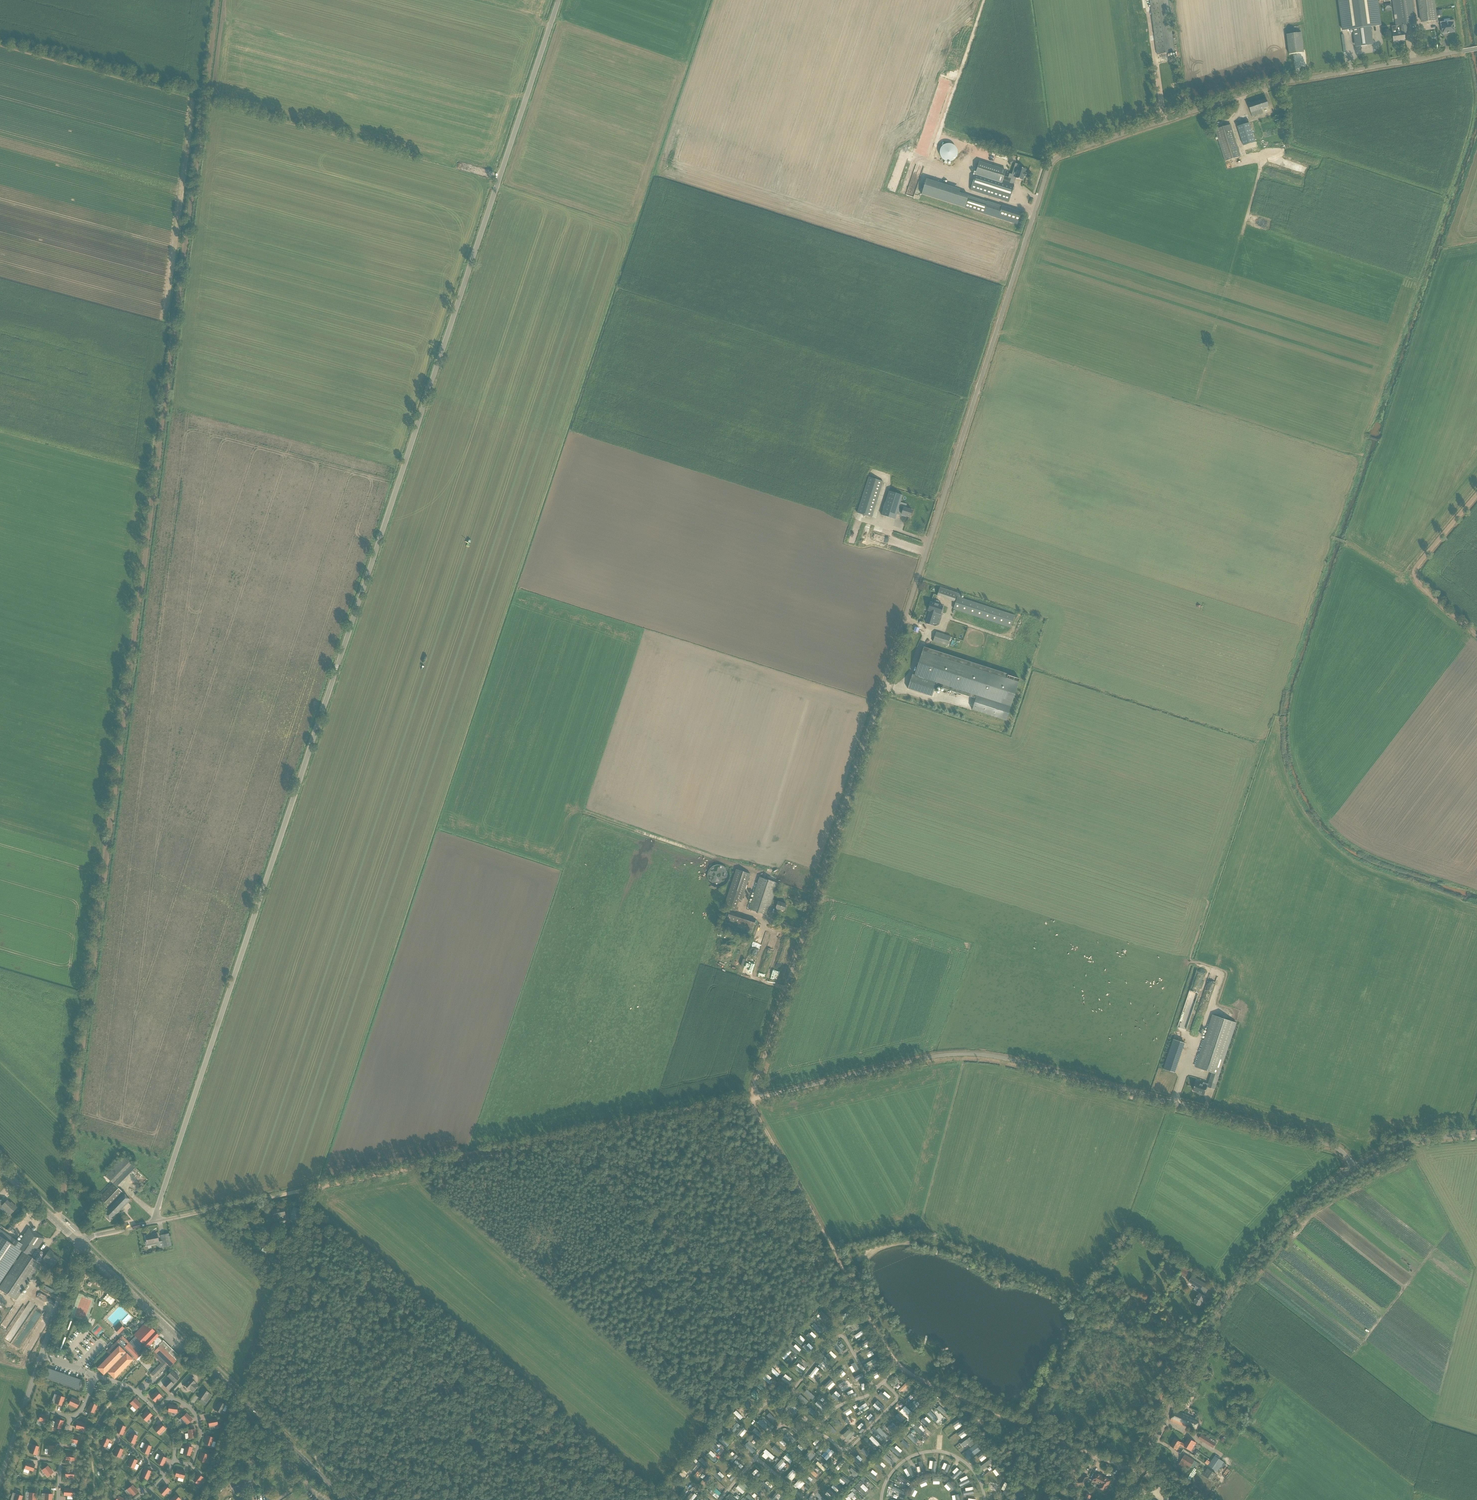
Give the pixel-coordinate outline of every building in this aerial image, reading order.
[(1396,26),(1395,26),(1392,27),(1393,34),(1394,42),(1398,41),(1405,40),(1404,33),(1408,33),(1407,25),(1416,24),(1413,0),(1392,0),(1396,26)] [(1422,23),(1436,21),(1433,0),(1419,0),(1422,23)] [(1444,21),(1440,22),(1441,28),(1442,28),(1443,34),(1448,33),(1450,33),(1455,32),(1454,27),(1455,27),(1454,20),(1450,21),(1450,19),(1444,20),(1444,21)] [(1373,41),(1371,27),(1353,29),(1355,43),(1355,44),(1356,44),(1356,45),(1357,45),(1358,45),(1359,46),(1360,46),(1361,46),(1362,46),(1366,45),(1367,45),(1368,45),(1369,45),(1369,44),(1370,44),(1370,43),(1371,43),(1371,42),(1372,42),(1372,41),(1373,41)] [(1287,35),(1289,55),(1304,53),(1301,33),(1287,35)] [(1252,117),(1263,114),(1261,109),(1269,107),(1266,99),(1248,105),(1252,117)] [(1248,119),(1235,123),(1236,125),(1237,125),(1244,146),(1255,142),(1249,123),(1248,119)] [(1215,130),(1217,134),(1225,161),(1241,157),(1231,125),(1215,130)] [(929,153),(936,131),(923,127),(916,149),(929,153)] [(939,152),(939,153),(939,154),(940,155),(940,156),(940,157),(941,157),(941,158),(941,159),(942,159),(943,160),(944,161),(945,161),(946,161),(946,162),(947,162),(948,162),(949,162),(950,162),(951,161),(952,161),(953,161),(953,160),(954,160),(955,159),(955,158),(956,158),(956,157),(956,156),(957,155),(957,154),(957,153),(957,152),(957,151),(956,150),(956,149),(955,148),(955,147),(954,146),(953,146),(952,145),(951,145),(950,144),(949,144),(948,144),(947,144),(946,145),(945,145),(944,145),(943,146),(942,147),(941,147),(941,148),(940,149),(940,150),(940,151),(939,152)] [(979,163),(970,190),(1008,202),(1016,178),(1022,180),(1023,177),(1025,177),(1026,174),(1024,173),(1026,170),(1018,167),(1019,165),(1015,164),(1013,170),(1017,171),(1015,176),(1009,174),(1008,177),(1004,176),(1006,171),(1000,169),(999,169),(979,163)] [(1021,212),(987,201),(986,204),(967,198),(964,208),(1017,225),(1021,212)] [(856,513),(872,517),(883,482),(868,477),(856,513)] [(885,503),(881,515),(895,519),(897,511),(902,513),(901,516),(905,517),(905,516),(910,517),(912,511),(905,508),(907,504),(900,502),(902,496),(902,495),(892,492),(889,491),(885,503)] [(910,551),(912,543),(909,542),(908,546),(905,545),(904,549),(910,551)] [(961,598),(962,594),(940,587),(937,596),(954,602),(956,596),(957,597),(953,609),(1010,628),(1014,615),(961,598)] [(928,615),(926,623),(932,625),(933,623),(933,622),(938,623),(941,615),(940,614),(941,613),(943,606),(930,602),(928,611),(929,611),(930,611),(928,615)] [(947,647),(950,637),(951,637),(936,632),(933,642),(947,647)] [(912,674),(907,689),(909,689),(932,696),(935,686),(975,699),(972,709),(974,710),(1006,720),(1014,694),(1018,683),(1006,679),(924,653),(925,652),(924,652),(917,676),(914,675),(912,674)] [(761,860),(761,862),(762,864),(763,865),(764,867),(765,867),(767,868),(769,868),(771,867),(772,866),(774,865),(775,863),(775,861),(775,859),(775,857),(774,856),(772,854),(770,853),(769,853),(768,853),(766,854),(765,854),(763,855),(762,857),(761,858),(761,860)] [(721,885),(721,884),(730,880),(724,863),(708,869),(711,874),(708,875),(712,888),(721,885)] [(741,901),(750,874),(736,869),(724,907),(735,911),(739,900),(741,901)] [(759,877),(749,909),(767,915),(770,904),(776,906),(776,908),(784,911),(786,904),(778,902),(772,900),(772,899),(774,900),(779,884),(759,877)] [(739,927),(752,931),(755,920),(729,911),(726,919),(739,924),(739,927)] [(1196,968),(1179,1028),(1187,1031),(1205,971),(1196,968)] [(1236,1023),(1213,1015),(1195,1067),(1212,1073),(1211,1075),(1213,1076),(1210,1087),(1203,1085),(1202,1087),(1197,1085),(1196,1089),(1194,1088),(1192,1093),(1200,1096),(1199,1096),(1203,1098),(1205,1092),(1206,1092),(1207,1089),(1214,1091),(1219,1077),(1218,1077),(1236,1023)] [(1163,1069),(1175,1073),(1176,1068),(1181,1054),(1185,1043),(1173,1039),(1163,1069)] [(105,1176),(112,1183),(132,1164),(124,1157),(105,1176)] [(108,1208),(106,1210),(102,1214),(110,1221),(130,1200),(113,1184),(98,1199),(108,1208)] [(0,1208),(8,1216),(11,1214),(17,1208),(13,1204),(12,1205),(7,1200),(0,1208)] [(294,1207),(290,1218),(297,1220),(301,1209),(294,1207)] [(272,1210),(273,1215),(274,1218),(279,1217),(280,1224),(289,1222),(289,1218),(288,1213),(285,1214),(284,1208),(272,1210)] [(15,1300),(38,1266),(42,1260),(48,1265),(53,1268),(59,1258),(53,1254),(54,1253),(49,1250),(46,1254),(37,1248),(44,1239),(44,1238),(29,1228),(19,1242),(12,1237),(8,1242),(0,1236),(0,1283),(22,1251),(23,1251),(0,1285),(0,1290),(15,1300)] [(145,1236),(146,1241),(146,1242),(145,1242),(146,1246),(156,1244),(156,1242),(158,1242),(158,1239),(157,1234),(145,1236)] [(163,1247),(171,1246),(169,1234),(161,1235),(163,1247)] [(1153,1258),(1150,1263),(1155,1266),(1158,1261),(1153,1258)] [(1187,1272),(1190,1268),(1185,1265),(1184,1268),(1182,1267),(1181,1270),(1182,1271),(1180,1274),(1186,1277),(1188,1273),(1187,1272)] [(1192,1276),(1188,1282),(1200,1288),(1198,1292),(1199,1292),(1193,1302),(1200,1307),(1206,1296),(1204,1295),(1206,1292),(1201,1289),(1204,1284),(1205,1283),(1197,1279),(1192,1276)] [(107,1292),(104,1297),(109,1300),(112,1295),(107,1292)] [(823,1312),(820,1315),(829,1323),(831,1320),(823,1312)] [(852,1325),(856,1330),(859,1328),(853,1319),(844,1326),(846,1329),(852,1325)] [(110,1355),(97,1368),(103,1374),(107,1371),(108,1372),(114,1378),(133,1359),(132,1359),(133,1357),(136,1360),(136,1359),(137,1360),(138,1360),(141,1357),(141,1356),(140,1355),(141,1354),(138,1351),(140,1349),(140,1346),(139,1346),(142,1343),(147,1347),(152,1352),(153,1350),(162,1341),(158,1336),(155,1332),(146,1323),(134,1335),(135,1336),(132,1339),(133,1340),(132,1342),(130,1342),(129,1343),(122,1336),(107,1352),(110,1355)] [(814,1323),(811,1325),(820,1334),(823,1331),(814,1323)] [(118,1333),(124,1328),(120,1324),(114,1330),(118,1333)] [(858,1341),(860,1339),(859,1336),(865,1333),(863,1330),(854,1335),(858,1341)] [(808,1331),(805,1334),(812,1342),(815,1339),(808,1331)] [(162,1341),(153,1350),(166,1362),(165,1362),(170,1367),(176,1360),(179,1356),(163,1340),(162,1341)] [(866,1340),(858,1344),(861,1349),(868,1345),(866,1340)] [(808,1353),(811,1349),(806,1343),(802,1347),(808,1353)] [(840,1353),(843,1350),(838,1344),(835,1347),(840,1353)] [(792,1349),(802,1360),(805,1357),(794,1346),(792,1349)] [(784,1359),(791,1352),(788,1349),(782,1357),(784,1359)] [(875,1349),(871,1351),(872,1354),(869,1356),(869,1357),(862,1361),(863,1362),(878,1354),(875,1349)] [(830,1360),(834,1355),(830,1351),(825,1356),(830,1360)] [(867,1351),(859,1354),(862,1360),(869,1357),(867,1351)] [(866,1368),(876,1362),(874,1358),(864,1364),(866,1368)] [(822,1361),(818,1366),(823,1370),(827,1365),(822,1361)] [(803,1373),(805,1366),(797,1364),(795,1371),(803,1373)] [(858,1367),(857,1365),(855,1366),(854,1364),(846,1369),(848,1373),(858,1367)] [(777,1376),(782,1371),(777,1366),(771,1371),(777,1376)] [(809,1375),(812,1378),(819,1369),(816,1366),(809,1375)] [(874,1378),(883,1373),(880,1368),(871,1372),(874,1378)] [(790,1386),(797,1380),(788,1370),(782,1376),(790,1386)] [(179,1378),(172,1371),(167,1376),(170,1378),(169,1379),(168,1379),(163,1385),(169,1390),(174,1384),(173,1384),(179,1378)] [(863,1373),(856,1377),(853,1372),(849,1374),(853,1382),(865,1377),(863,1373)] [(763,1378),(770,1385),(772,1382),(770,1380),(772,1378),(767,1373),(763,1378)] [(847,1374),(845,1376),(850,1385),(853,1383),(847,1374)] [(894,1387),(901,1380),(895,1375),(889,1382),(894,1387)] [(194,1378),(192,1376),(190,1378),(191,1378),(187,1383),(186,1382),(183,1385),(189,1390),(190,1389),(193,1392),(198,1387),(195,1383),(196,1383),(193,1380),(194,1378)] [(825,1384),(830,1389),(835,1384),(830,1379),(825,1384)] [(907,1381),(898,1389),(901,1393),(910,1385),(907,1381)] [(862,1382),(856,1386),(861,1395),(867,1391),(862,1382)] [(780,1383),(777,1388),(782,1392),(785,1387),(780,1383)] [(838,1384),(831,1393),(833,1395),(841,1387),(838,1384)] [(845,1397),(854,1391),(851,1387),(842,1393),(845,1397)] [(881,1390),(890,1398),(892,1395),(884,1387),(881,1390)] [(209,1393),(204,1389),(200,1394),(199,1393),(197,1396),(201,1399),(202,1398),(207,1402),(212,1395),(209,1393)] [(807,1389),(803,1392),(812,1400),(815,1396),(807,1389)] [(156,1391),(150,1397),(155,1402),(158,1399),(158,1400),(161,1397),(161,1396),(156,1391)] [(774,1392),(769,1397),(776,1404),(779,1401),(774,1397),(777,1394),(774,1392)] [(1192,1402),(1195,1396),(1189,1393),(1183,1404),(1188,1407),(1190,1402),(1191,1403),(1192,1402)] [(800,1394),(798,1398),(806,1404),(809,1400),(800,1394)] [(64,1397),(58,1395),(56,1399),(55,1402),(55,1403),(61,1406),(64,1397)] [(882,1409),(886,1404),(878,1396),(875,1399),(878,1402),(877,1404),(882,1409)] [(132,1406),(135,1409),(136,1409),(141,1404),(135,1398),(130,1403),(132,1406)] [(916,1399),(908,1406),(913,1411),(920,1403),(916,1399)] [(68,1404),(77,1408),(80,1401),(77,1400),(76,1401),(74,1400),(74,1401),(71,1400),(68,1404)] [(744,1403),(749,1409),(754,1406),(749,1400),(744,1403)] [(818,1400),(815,1403),(822,1411),(825,1408),(818,1400)] [(216,1407),(216,1406),(214,1410),(218,1412),(219,1411),(221,1412),(225,1405),(219,1401),(216,1407)] [(897,1405),(900,1410),(905,1406),(902,1401),(897,1405)] [(865,1402),(858,1407),(861,1412),(868,1406),(865,1402)] [(94,1413),(97,1405),(91,1403),(87,1411),(94,1413)] [(177,1406),(169,1405),(168,1412),(172,1412),(171,1413),(175,1413),(176,1413),(177,1406)] [(936,1408),(943,1415),(946,1411),(939,1405),(936,1408)] [(904,1406),(900,1412),(908,1418),(912,1411),(904,1406)] [(815,1418),(820,1413),(814,1407),(809,1412),(815,1418)] [(854,1419),(857,1416),(850,1407),(847,1410),(854,1419)] [(873,1413),(871,1415),(875,1419),(878,1415),(871,1408),(869,1409),(873,1413)] [(763,1415),(772,1423),(777,1417),(768,1409),(763,1415)] [(1171,1420),(1178,1423),(1188,1427),(1188,1426),(1196,1429),(1199,1420),(1174,1409),(1171,1420)] [(149,1418),(152,1415),(147,1410),(141,1417),(146,1421),(147,1421),(150,1418),(149,1418)] [(733,1413),(740,1420),(743,1417),(736,1410),(733,1413)] [(897,1421),(902,1417),(895,1410),(891,1415),(897,1421)] [(936,1422),(939,1418),(929,1410),(926,1414),(936,1422)] [(186,1413),(181,1418),(182,1418),(181,1419),(184,1422),(185,1421),(187,1424),(192,1419),(186,1413)] [(47,1423),(49,1417),(41,1414),(39,1420),(39,1421),(43,1422),(47,1423)] [(926,1426),(931,1421),(925,1415),(920,1420),(926,1426)] [(213,1426),(217,1426),(217,1425),(216,1418),(208,1420),(209,1426),(213,1426)] [(843,1428),(847,1424),(840,1418),(837,1422),(843,1428)] [(54,1427),(60,1429),(63,1421),(57,1419),(55,1422),(54,1426),(54,1427)] [(84,1430),(85,1424),(77,1422),(75,1428),(79,1429),(79,1430),(83,1431),(83,1430),(84,1430)] [(736,1422),(730,1432),(733,1434),(739,1424),(736,1422)] [(892,1422),(886,1428),(892,1433),(898,1427),(892,1422)] [(160,1423),(154,1429),(157,1433),(160,1430),(160,1431),(162,1429),(163,1430),(165,1428),(160,1423)] [(918,1423),(913,1428),(922,1436),(924,1434),(923,1432),(918,1428),(921,1425),(918,1423)] [(122,1435),(126,1427),(119,1424),(119,1425),(117,1429),(116,1432),(122,1435)] [(743,1432),(746,1428),(743,1425),(735,1435),(740,1440),(745,1434),(743,1432)] [(759,1438),(762,1434),(754,1427),(751,1430),(759,1438)] [(849,1427),(843,1435),(849,1440),(855,1432),(849,1427)] [(879,1427),(877,1429),(885,1438),(888,1436),(879,1427)] [(963,1430),(954,1434),(956,1439),(960,1437),(961,1438),(966,1436),(963,1430)] [(910,1432),(907,1436),(915,1444),(918,1440),(910,1432)] [(134,1444),(137,1436),(131,1433),(131,1434),(130,1434),(129,1437),(129,1438),(128,1441),(134,1444)] [(788,1433),(784,1438),(790,1444),(794,1439),(788,1433)] [(77,1443),(78,1437),(70,1435),(68,1442),(72,1442),(72,1443),(76,1444),(76,1443),(77,1443)] [(875,1449),(880,1444),(872,1435),(869,1438),(871,1440),(869,1443),(875,1449)] [(976,1442),(971,1435),(961,1443),(964,1447),(967,1444),(969,1447),(976,1442)] [(204,1444),(211,1446),(211,1445),(213,1441),(212,1441),(213,1438),(207,1436),(204,1444)] [(1202,1441),(1213,1448),(1216,1443),(1205,1436),(1202,1441)] [(110,1439),(103,1437),(100,1445),(106,1447),(107,1447),(109,1443),(108,1443),(110,1439)] [(726,1447),(729,1444),(721,1437),(719,1440),(726,1447)] [(783,1446),(786,1443),(779,1437),(776,1440),(783,1446)] [(897,1441),(906,1448),(909,1445),(900,1437),(897,1441)] [(815,1449),(819,1442),(813,1438),(808,1445),(815,1449)] [(1175,1438),(1170,1446),(1177,1450),(1176,1451),(1180,1454),(1183,1449),(1185,1447),(1191,1451),(1196,1443),(1192,1440),(1188,1438),(1184,1444),(1175,1438)] [(748,1450),(754,1445),(749,1440),(744,1445),(748,1450)] [(148,1454),(151,1447),(145,1444),(145,1445),(144,1444),(142,1448),(143,1448),(141,1452),(148,1454)] [(720,1444),(718,1447),(714,1444),(711,1447),(716,1451),(717,1449),(721,1452),(724,1447),(720,1444)] [(980,1450),(976,1444),(969,1449),(971,1452),(973,1451),(975,1454),(980,1450)] [(31,1449),(30,1453),(36,1455),(39,1447),(32,1445),(30,1449),(31,1449)] [(48,1453),(48,1454),(55,1455),(56,1446),(49,1445),(48,1449),(48,1453)] [(866,1445),(862,1448),(869,1456),(873,1453),(866,1445)] [(190,1456),(192,1447),(186,1446),(184,1449),(183,1453),(183,1454),(190,1456)] [(772,1451),(775,1454),(777,1452),(781,1456),(784,1453),(776,1446),(772,1451)] [(123,1450),(117,1447),(113,1455),(120,1458),(120,1457),(122,1453),(123,1450)] [(826,1460),(834,1452),(829,1447),(821,1455),(826,1460)] [(898,1457),(901,1454),(894,1447),(891,1450),(898,1457)] [(772,1460),(775,1457),(766,1449),(761,1455),(766,1459),(768,1456),(772,1460)] [(712,1460),(716,1455),(711,1450),(706,1455),(712,1460)] [(983,1460),(987,1457),(984,1451),(974,1457),(977,1461),(981,1458),(983,1460)] [(1115,1455),(1129,1461),(1131,1457),(1117,1451),(1115,1455)] [(208,1455),(201,1452),(199,1461),(205,1463),(205,1462),(206,1462),(207,1458),(208,1455)] [(787,1452),(783,1457),(790,1464),(794,1459),(787,1452)] [(863,1463),(866,1460),(858,1452),(855,1455),(863,1463)] [(75,1454),(66,1453),(65,1460),(69,1460),(69,1461),(73,1461),(74,1461),(75,1454)] [(698,1459),(705,1466),(710,1462),(703,1454),(698,1459)] [(1180,1461),(1190,1467),(1194,1460),(1184,1454),(1180,1461)] [(166,1458),(160,1455),(159,1456),(157,1459),(158,1460),(156,1463),(163,1466),(166,1458)] [(884,1459),(890,1464),(893,1461),(887,1456),(884,1459)] [(1207,1459),(1204,1463),(1217,1472),(1223,1462),(1214,1456),(1211,1462),(1210,1462),(1207,1459)] [(134,1468),(136,1464),(137,1460),(131,1458),(127,1466),(134,1468)] [(781,1458),(774,1467),(777,1470),(785,1461),(781,1458)] [(980,1466),(983,1469),(993,1461),(990,1458),(980,1466)] [(285,1465),(293,1474),(299,1468),(291,1459),(285,1465)] [(736,1459),(731,1464),(734,1467),(736,1465),(740,1468),(743,1466),(736,1459)] [(687,1473),(689,1469),(692,1471),(696,1465),(691,1461),(684,1470),(687,1473)] [(818,1461),(815,1463),(824,1472),(826,1469),(818,1461)] [(840,1461),(835,1467),(838,1470),(844,1464),(840,1461)] [(923,1461),(916,1462),(917,1472),(925,1471),(923,1461)] [(29,1470),(33,1471),(35,1465),(27,1462),(24,1469),(25,1469),(29,1471),(29,1470)] [(885,1474),(887,1471),(879,1463),(876,1466),(885,1474)] [(948,1475),(953,1479),(961,1468),(956,1465),(948,1475)] [(47,1477),(53,1473),(48,1466),(42,1470),(43,1471),(42,1471),(45,1474),(47,1477)] [(854,1476),(855,1478),(859,1474),(850,1466),(848,1469),(852,1473),(848,1477),(851,1479),(854,1476)] [(910,1466),(905,1468),(910,1478),(915,1475),(910,1466)] [(985,1474),(988,1478),(995,1473),(997,1477),(1001,1474),(996,1467),(985,1474)] [(147,1479),(148,1478),(148,1479),(150,1475),(149,1475),(151,1471),(145,1468),(141,1476),(147,1479)] [(725,1468),(723,1471),(731,1477),(733,1475),(725,1468)] [(746,1474),(752,1478),(756,1471),(750,1468),(746,1474)] [(1203,1475),(1211,1480),(1216,1474),(1207,1468),(1203,1475)] [(793,1469),(786,1476),(789,1480),(796,1472),(793,1469)] [(185,1472),(177,1470),(175,1476),(179,1477),(178,1478),(182,1479),(182,1478),(183,1478),(185,1472)] [(878,1477),(870,1470),(867,1473),(875,1480),(878,1477)] [(201,1481),(203,1478),(198,1473),(192,1480),(198,1484),(199,1484),(201,1481)] [(1097,1487),(1105,1491),(1110,1480),(1103,1477),(1102,1477),(1100,1476),(1100,1475),(1096,1473),(1092,1481),(1099,1484),(1097,1487)] [(708,1474),(703,1480),(707,1483),(712,1476),(708,1474)] [(840,1477),(846,1483),(849,1481),(843,1474),(840,1477)] [(905,1484),(908,1481),(900,1474),(897,1477),(905,1484)] [(1078,1483),(1084,1486),(1088,1476),(1082,1474),(1078,1483)] [(999,1477),(992,1482),(995,1486),(998,1483),(1002,1488),(1006,1485),(999,1477)] [(958,1483),(959,1487),(970,1482),(969,1478),(958,1483)] [(794,1486),(799,1490),(805,1483),(800,1479),(794,1486)] [(767,1491),(772,1486),(766,1480),(761,1484),(767,1491)] [(949,1480),(946,1483),(952,1490),(955,1487),(949,1480)] [(742,1481),(738,1486),(744,1492),(748,1487),(742,1481)] [(833,1484),(840,1492),(842,1489),(836,1481),(833,1484)] [(863,1483),(861,1481),(855,1487),(863,1495),(866,1492),(860,1487),(863,1483)] [(697,1495),(690,1488),(692,1486),(689,1484),(686,1487),(689,1490),(685,1495),(690,1499),(693,1499),(697,1495)] [(132,1496),(138,1492),(132,1485),(127,1489),(128,1490),(127,1490),(130,1493),(132,1496)] [(164,1485),(159,1491),(164,1496),(166,1493),(167,1494),(169,1491),(169,1490),(170,1490),(164,1485)] [(672,1485),(667,1491),(676,1499),(678,1496),(672,1490),(675,1487),(672,1485)] [(758,1495),(763,1490),(758,1486),(753,1490),(758,1495)] [(709,1492),(716,1499),(721,1493),(714,1487),(709,1492)] [(770,1498),(773,1499),(774,1499),(780,1494),(776,1491),(770,1498)] [(813,1497),(816,1499),(825,1499),(818,1492),(813,1497)] [(854,1495),(852,1492),(848,1495),(847,1495),(844,1497),(847,1499),(851,1499),(850,1498),(854,1495)]
